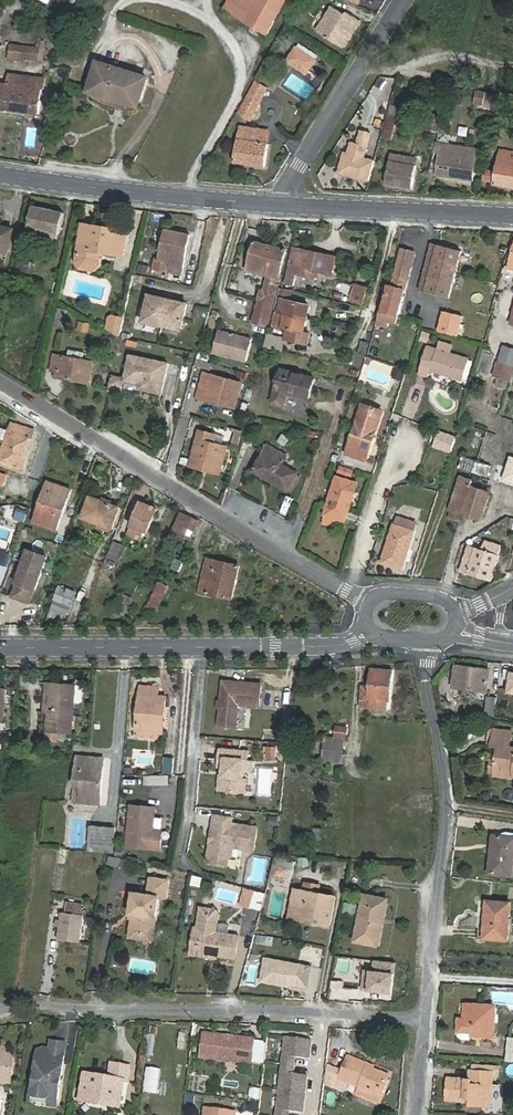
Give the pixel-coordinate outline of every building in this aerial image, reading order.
[(231,16),(240,0),(228,0),(222,12),(231,16)] [(231,16),(266,36),(285,0),(240,0),(231,16)] [(327,14),(317,30),(343,46),(360,18),(347,11),(346,13),(333,5),(327,14)] [(310,25),(317,30),(327,14),(320,9),(310,25)] [(45,50),(11,45),(9,60),(27,62),(27,60),(44,62),(45,50)] [(298,47),(290,59),(308,72),(316,59),(298,47)] [(147,81),(98,66),(90,92),(89,95),(90,98),(91,101),(92,104),(98,107),(102,110),(109,112),(115,114),(119,115),(122,116),(126,115),(129,115),(133,113),(135,111),(137,109),(140,105),(147,81)] [(43,80),(7,76),(6,83),(0,82),(0,109),(39,114),(43,80)] [(251,97),(260,102),(268,86),(260,81),(251,97)] [(455,100),(457,89),(452,88),(448,105),(460,107),(461,101),(455,100)] [(498,107),(500,96),(476,92),(476,96),(484,98),(483,104),(498,107)] [(251,118),(260,102),(251,97),(242,113),(251,118)] [(391,139),(396,117),(389,115),(383,137),(391,139)] [(251,142),(253,129),(242,128),(241,140),(239,140),(236,164),(267,167),(269,144),(251,142)] [(271,131),(253,129),(251,142),(269,144),(271,131)] [(344,154),(339,174),(369,182),(374,162),(363,159),(370,133),(361,131),(357,144),(351,143),(348,155),(344,154)] [(477,149),(435,143),(431,159),(428,175),(472,181),(477,149)] [(501,148),(494,184),(512,187),(512,151),(501,148)] [(404,163),(405,157),(389,154),(385,184),(412,188),(416,164),(404,163)] [(38,230),(58,234),(63,211),(32,205),(26,235),(37,237),(38,230)] [(82,223),(77,259),(82,269),(94,270),(99,264),(101,251),(123,253),(126,229),(82,223)] [(11,230),(0,228),(0,251),(6,252),(11,230)] [(57,241),(58,234),(38,230),(37,237),(57,241)] [(152,278),(169,282),(171,272),(172,267),(184,269),(192,235),(168,230),(161,259),(157,258),(152,278)] [(264,290),(259,311),(274,314),(283,279),(282,278),(288,248),(257,241),(250,271),(270,275),(267,290),(264,290)] [(449,298),(462,250),(432,242),(420,290),(449,298)] [(339,256),(324,253),(295,248),(288,283),(298,285),(300,275),(319,279),(321,271),(335,274),(339,256)] [(398,315),(414,251),(401,248),(391,286),(389,286),(383,311),(398,315)] [(172,267),(171,272),(183,275),(184,269),(172,267)] [(368,287),(355,284),(351,300),(365,303),(368,287)] [(168,299),(149,294),(143,321),(162,326),(162,324),(168,299)] [(305,330),(311,303),(285,297),(278,323),(290,326),(288,338),(308,342),(311,331),(305,330)] [(181,329),(187,303),(168,299),(162,324),(181,329)] [(63,326),(66,308),(57,307),(54,325),(63,326)] [(274,314),(259,311),(257,322),(271,325),(274,314)] [(109,317),(106,328),(109,329),(120,336),(124,318),(112,315),(109,317)] [(254,339),(221,330),(215,351),(248,361),(254,339)] [(430,334),(423,332),(420,340),(427,343),(430,334)] [(285,338),(270,334),(267,345),(282,349),(285,338)] [(368,343),(361,341),(358,353),(365,355),(368,343)] [(437,350),(449,355),(452,345),(440,341),(437,350)] [(430,369),(462,380),(469,361),(449,355),(437,350),(426,346),(420,366),(430,369)] [(512,368),(512,349),(504,346),(494,376),(509,380),(512,368)] [(70,358),(84,361),(86,353),(72,350),(70,358)] [(92,363),(84,361),(70,358),(54,355),(51,369),(58,371),(57,376),(88,382),(92,363)] [(171,364),(162,362),(133,355),(128,379),(144,383),(149,384),(148,390),(153,391),(164,393),(170,367),(171,364)] [(395,367),(392,376),(400,379),(403,370),(395,367)] [(311,397),(316,377),(283,368),(274,400),(286,404),(289,392),(311,397)] [(214,401),(222,377),(206,373),(201,388),(209,390),(207,399),(214,401)] [(243,382),(222,377),(214,401),(217,402),(217,399),(227,401),(226,404),(236,407),(243,382)] [(209,390),(201,388),(199,397),(207,399),(209,390)] [(382,414),(363,407),(348,454),(367,460),(382,414)] [(34,430),(11,423),(9,431),(6,441),(0,459),(0,463),(22,469),(34,430)] [(9,431),(0,428),(0,439),(6,441),(9,431)] [(195,467),(205,432),(201,431),(192,466),(195,467)] [(440,431),(436,445),(452,450),(457,437),(440,431)] [(216,435),(205,432),(195,467),(202,469),(203,465),(221,470),(227,448),(214,444),(216,435)] [(267,444),(251,471),(287,492),(298,474),(281,464),(287,455),(267,444)] [(511,456),(504,478),(512,481),(512,456),(511,456)] [(475,473),(478,463),(463,458),(460,468),(475,473)] [(491,467),(478,463),(475,473),(487,477),(491,467)] [(203,465),(202,469),(220,474),(221,470),(203,465)] [(344,521),(357,483),(337,477),(325,514),(344,521)] [(450,511),(462,515),(471,486),(472,481),(461,478),(450,511)] [(56,529),(70,490),(48,482),(35,522),(56,529)] [(471,486),(462,515),(480,521),(490,492),(487,491),(488,487),(483,486),(482,489),(471,486)] [(110,527),(118,508),(89,498),(82,517),(110,527)] [(146,532),(155,509),(138,502),(129,526),(146,532)] [(27,513),(18,509),(15,517),(25,520),(27,513)] [(462,515),(450,511),(448,518),(459,522),(462,515)] [(189,539),(198,520),(182,513),(173,532),(189,539)] [(397,519),(394,526),(382,563),(402,570),(416,525),(397,519)] [(482,549),(468,546),(460,572),(492,581),(499,554),(497,554),(499,545),(484,541),(482,549)] [(49,557),(30,550),(18,584),(19,584),(15,598),(32,604),(37,590),(38,591),(49,557)] [(203,580),(235,587),(238,566),(208,560),(203,580)] [(233,598),(235,587),(203,580),(201,592),(233,598)] [(487,692),(490,670),(456,665),(453,688),(487,692)] [(371,687),(363,687),(362,700),(369,701),(369,707),(387,708),(388,701),(390,701),(393,671),(372,669),(371,687)] [(220,726),(237,727),(239,705),(260,706),(262,684),(224,681),(220,726)] [(69,741),(70,732),(73,684),(50,683),(48,739),(69,741)] [(160,687),(141,686),(137,729),(136,736),(158,738),(160,731),(162,708),(165,708),(166,697),(159,696),(160,687)] [(489,696),(487,717),(495,718),(498,697),(489,696)] [(510,772),(512,772),(512,747),(505,746),(507,731),(489,729),(487,744),(494,745),(493,755),(492,765),(510,767),(510,772)] [(344,740),(326,738),(323,760),(342,762),(344,740)] [(277,748),(264,746),(264,752),(267,752),(267,757),(276,757),(277,748)] [(248,750),(221,748),(220,757),(225,757),(224,776),(226,776),(225,791),(246,793),(247,778),(242,778),(244,759),(247,760),(248,750)] [(485,769),(510,772),(510,767),(492,765),(493,755),(486,754),(485,769)] [(78,756),(75,802),(100,804),(104,759),(78,756)] [(175,757),(166,756),(165,774),(173,774),(175,757)] [(170,784),(170,775),(151,775),(151,784),(170,784)] [(153,829),(155,808),(131,806),(127,846),(161,849),(162,830),(153,829)] [(234,848),(255,851),(258,827),(232,823),(233,818),(215,815),(212,831),(214,834),(216,835),(215,840),(213,840),(211,843),(208,858),(207,859),(211,865),(213,864),(228,866),(229,858),(233,856),(234,848)] [(116,828),(90,825),(88,850),(113,852),(116,828)] [(493,849),(491,874),(512,876),(512,834),(511,834),(510,838),(499,837),(498,850),(493,849)] [(67,866),(69,850),(60,849),(57,865),(67,866)] [(124,859),(116,857),(115,865),(122,866),(124,859)] [(279,876),(291,879),(296,862),(279,857),(273,881),(277,882),(279,876)] [(144,931),(154,932),(160,897),(166,898),(169,881),(151,878),(148,895),(134,893),(131,914),(132,914),(130,937),(143,939),(144,931)] [(248,888),(244,904),(253,907),(257,891),(248,888)] [(291,912),(318,918),(317,922),(331,925),(337,896),(295,889),(291,912)] [(388,899),(365,894),(355,941),(379,946),(388,899)] [(509,939),(512,901),(489,899),(486,937),(509,939)] [(80,942),(83,914),(82,914),(83,904),(67,902),(66,913),(62,912),(59,939),(80,942)] [(346,903),(344,914),(356,916),(358,905),(346,903)] [(198,931),(201,931),(198,952),(216,955),(235,958),(239,936),(216,932),(217,924),(214,923),(216,913),(213,909),(202,907),(198,928),(198,931)] [(198,931),(198,928),(195,927),(191,954),(216,958),(216,955),(198,952),(201,931),(198,931)] [(265,958),(261,981),(269,982),(273,959),(265,958)] [(311,966),(273,959),(269,982),(288,986),(289,984),(307,987),(311,966)] [(393,993),(395,962),(375,961),(374,972),(365,971),(363,990),(393,993)] [(468,1004),(466,1032),(479,1033),(494,1033),(496,1006),(468,1004)] [(255,1040),(204,1033),(201,1057),(252,1063),(255,1040)] [(287,1037),(278,1114),(291,1114),(291,1111),(305,1113),(309,1076),(296,1074),(298,1058),(311,1059),(313,1040),(287,1037)] [(51,1050),(51,1054),(64,1056),(66,1045),(52,1043),(51,1050)] [(13,1069),(14,1060),(13,1060),(13,1056),(10,1052),(6,1052),(7,1046),(0,1045),(0,1067),(13,1069)] [(58,1099),(64,1056),(51,1054),(51,1050),(43,1049),(38,1051),(36,1067),(38,1067),(38,1070),(35,1072),(32,1095),(35,1097),(45,1099),(49,1097),(58,1099)] [(345,1091),(348,1082),(382,1096),(390,1076),(368,1067),(369,1065),(349,1056),(343,1071),(327,1065),(325,1083),(345,1091)] [(110,1100),(109,1105),(120,1107),(125,1080),(128,1081),(131,1067),(112,1063),(109,1078),(90,1074),(87,1096),(110,1100)] [(12,1081),(13,1069),(0,1067),(0,1079),(12,1081)] [(448,1080),(447,1098),(469,1099),(474,1099),(490,1100),(492,1072),(471,1071),(470,1080),(448,1080)] [(58,1099),(49,1097),(48,1105),(57,1107),(58,1099)] [(236,1111),(206,1107),(205,1114),(236,1114),(236,1111)]
